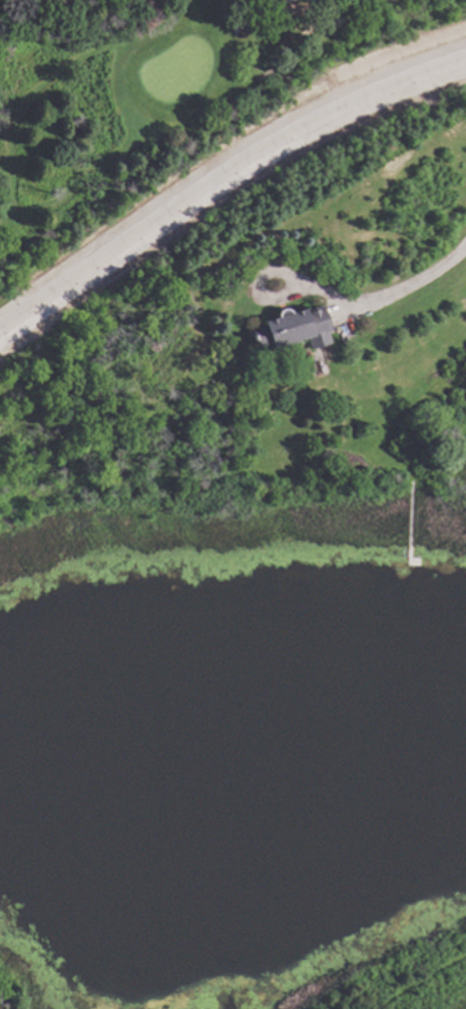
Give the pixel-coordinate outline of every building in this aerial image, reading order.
[(329,331),(325,332),(329,343),(309,349),(305,337),(296,340),(294,344),(291,345),(286,343),(267,349),(266,343),(256,346),(250,327),(263,323),(263,321),(275,317),(275,315),(276,312),(279,309),(284,308),(288,309),(291,312),(304,309),(304,310),(321,305),(329,331)]
